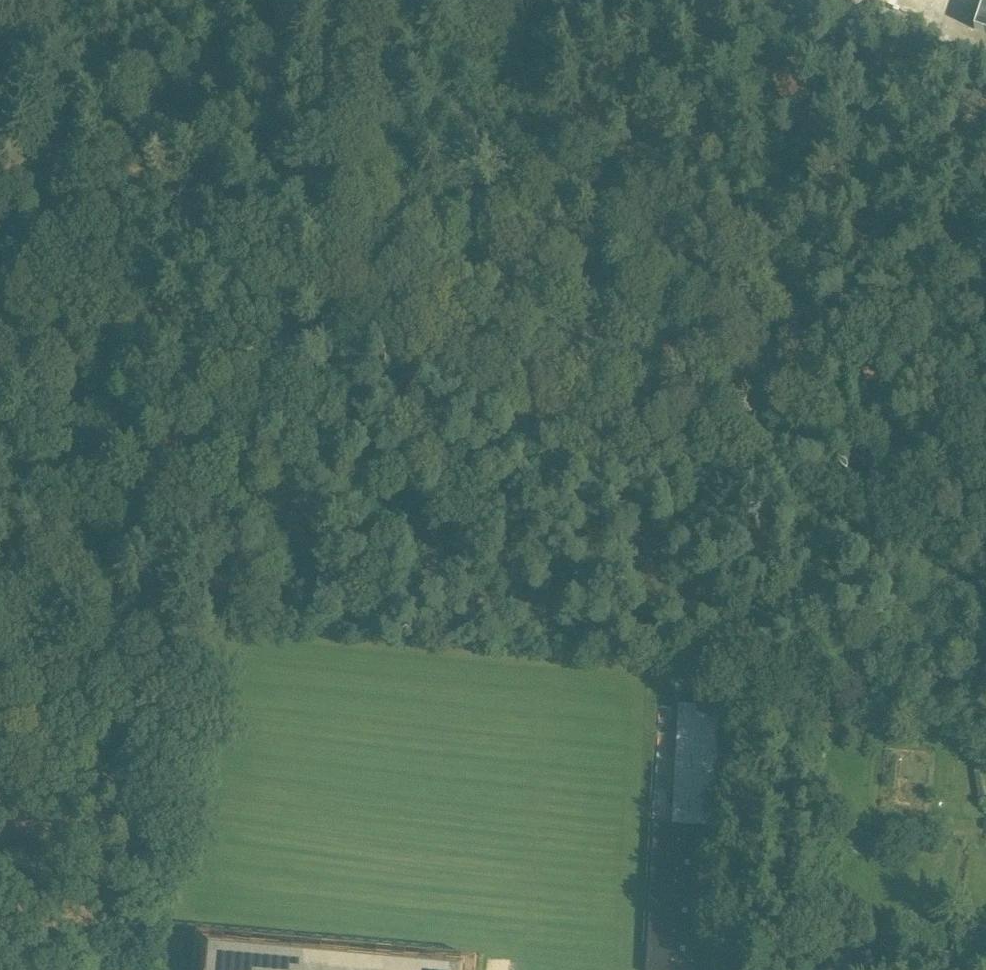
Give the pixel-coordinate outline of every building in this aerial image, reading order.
[(983,2),(975,30),(985,33),(985,3),(983,2)] [(694,680),(693,692),(721,694),(722,682),(694,680)] [(719,708),(679,706),(672,826),(713,828),(719,708)] [(647,969),(718,969),(726,829),(713,828),(672,826),(655,825),(647,969)] [(209,949),(207,969),(442,969),(209,949)] [(924,969),(936,969),(938,953),(926,951),(924,969)] [(944,953),(942,964),(952,965),(954,954),(944,953)]
